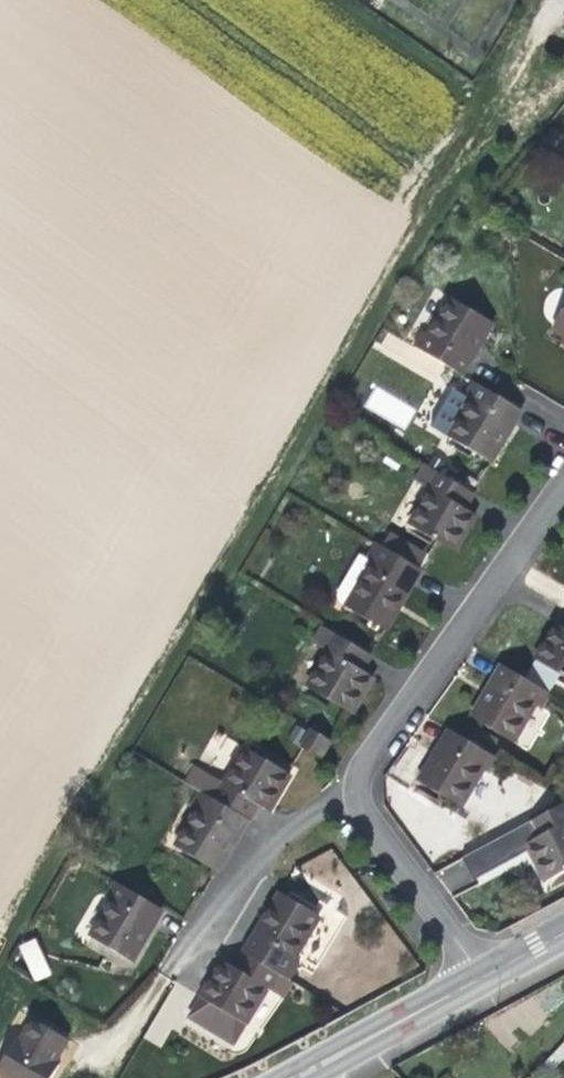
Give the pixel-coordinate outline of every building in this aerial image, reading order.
[(421,330),(412,346),(463,375),(477,350),(493,322),(450,297),(429,334),(421,330)] [(553,328),(563,334),(563,309),(553,328)] [(521,409),(472,381),(465,395),(464,395),(471,400),(449,437),(490,461),(508,430),(521,409)] [(429,425),(449,437),(471,400),(464,395),(465,395),(451,387),(429,425)] [(414,479),(432,489),(460,505),(469,490),(423,463),(414,479)] [(460,505),(432,489),(410,526),(453,551),(466,530),(475,514),(460,505)] [(377,544),(368,560),(370,561),(344,605),(384,629),(399,603),(420,569),(377,544)] [(338,601),(344,605),(370,561),(368,560),(359,554),(338,591),(337,597),(338,601)] [(560,675),(563,677),(563,627),(557,623),(548,638),(535,660),(560,675)] [(313,641),(330,651),(357,667),(366,652),(322,626),(313,641)] [(357,667),(330,651),(308,687),(351,712),(364,691),(373,676),(357,667)] [(560,675),(535,660),(524,678),(549,693),(560,675)] [(551,694),(549,693),(524,678),(502,665),(488,687),(471,716),(514,742),(536,705),(542,709),(551,694)] [(288,741),(323,757),(331,739),(296,723),(288,741)] [(498,758),(449,730),(437,749),(419,781),(462,807),(484,770),(489,773),(498,758)] [(220,782),(253,802),(268,811),(278,793),(290,774),(242,746),(220,782)] [(243,817),(253,802),(220,782),(194,767),(185,782),(199,791),(243,817)] [(247,819),(243,817),(199,791),(190,805),(198,809),(176,846),(216,870),(230,846),(247,819)] [(517,828),(524,840),(563,818),(563,804),(517,828)] [(524,840),(529,850),(537,866),(546,881),(563,872),(563,818),(524,840)] [(472,880),(529,850),(524,840),(517,828),(461,858),(472,880)] [(163,910),(115,882),(107,896),(112,899),(89,936),(133,962),(151,931),(163,910)] [(245,953),(291,980),(300,966),(292,961),(319,915),(280,892),(264,920),(245,953)] [(36,938),(18,944),(33,982),(51,975),(36,938)] [(245,953),(236,968),(267,987),(284,997),(293,982),(291,980),(245,953)] [(234,1042),(267,987),(236,968),(224,961),(210,985),(191,1017),(234,1042)] [(16,1038),(0,1066),(0,1075),(5,1077),(51,1077),(59,1064),(55,1061),(59,1055),(68,1039),(33,1019),(21,1041),(16,1038)] [(544,1063),(553,1071),(563,1059),(563,1042),(544,1063)]
